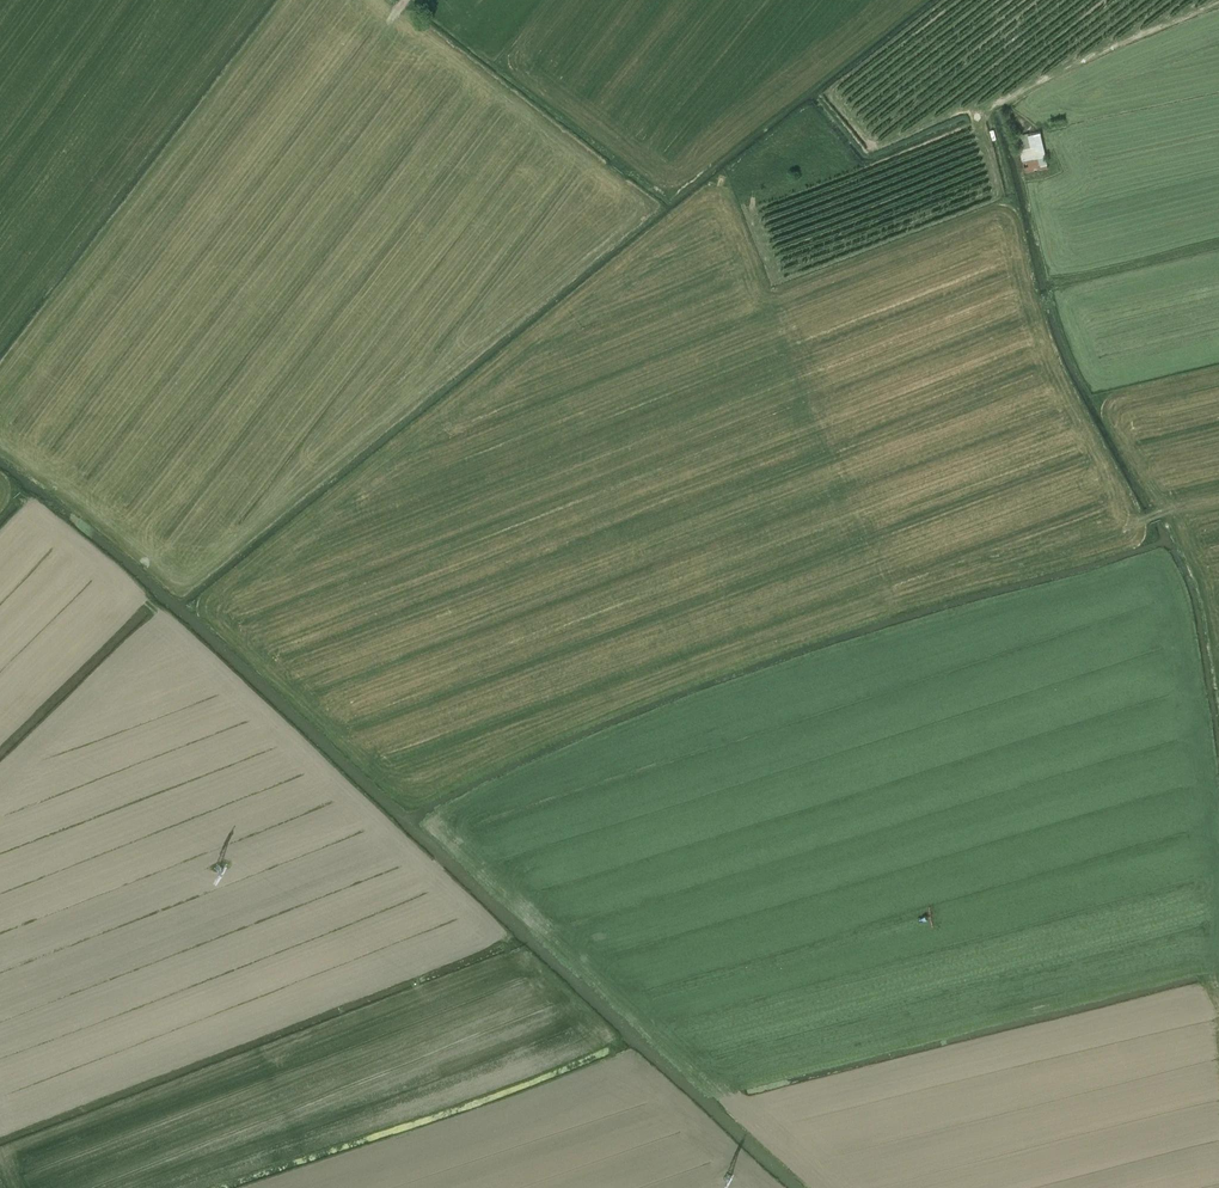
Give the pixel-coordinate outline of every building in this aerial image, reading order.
[(1025,173),(1048,168),(1043,145),(1040,131),(1017,137),(1025,173)]
